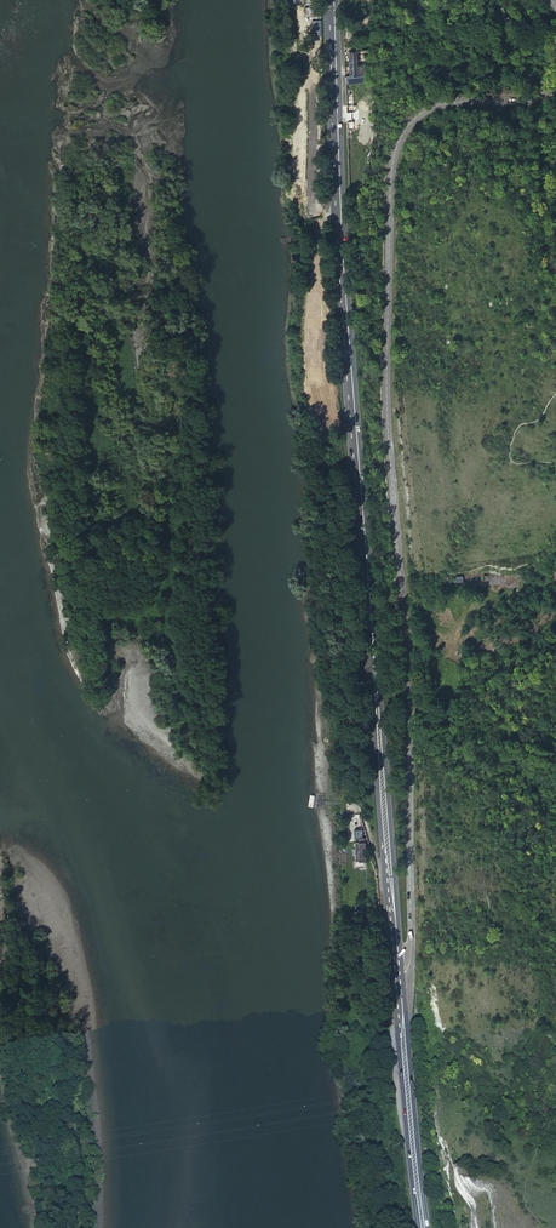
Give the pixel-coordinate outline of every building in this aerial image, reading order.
[(353,62),(353,66),(366,66),(372,66),(372,52),(353,52),(353,57),(353,62)] [(366,66),(353,66),(352,78),(369,78),(370,74),(366,73),(366,66)] [(356,741),(356,731),(346,732),(346,742),(356,741)] [(358,782),(358,767),(352,767),(352,772),(347,772),(348,783),(358,782)] [(353,859),(364,858),(363,840),(352,841),(353,859)] [(368,913),(369,901),(361,901),(360,913),(368,913)]
